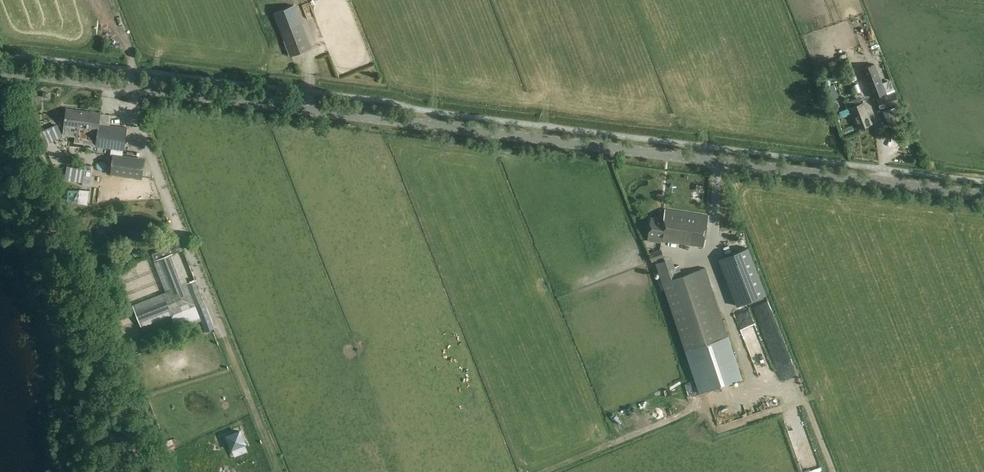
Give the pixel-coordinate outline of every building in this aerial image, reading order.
[(301,24),(300,24),(295,13),(278,20),(291,56),(310,48),(301,24)] [(894,89),(886,92),(874,63),(861,68),(873,98),(876,97),(881,111),(899,105),(894,89)] [(848,102),(850,107),(849,107),(858,129),(871,124),(866,111),(867,111),(864,102),(859,104),(857,98),(848,102)] [(124,150),(127,128),(99,124),(101,113),(66,108),(64,126),(98,130),(96,146),(124,150)] [(145,158),(113,154),(110,173),(142,177),(145,158)] [(704,247),(709,216),(665,209),(663,219),(651,217),(648,236),(661,238),(660,240),(704,247)] [(78,226),(85,222),(83,217),(75,220),(78,226)] [(665,257),(661,248),(649,253),(652,262),(665,257)] [(749,251),(720,262),(740,309),(767,299),(749,251)] [(166,292),(132,305),(141,327),(196,305),(194,299),(202,296),(195,280),(188,283),(175,252),(153,260),(166,292)] [(699,393),(741,379),(728,336),(713,291),(713,289),(705,269),(699,269),(695,270),(682,274),(679,265),(676,266),(659,272),(699,393)] [(240,427),(226,433),(232,447),(247,441),(240,427)] [(803,447),(807,469),(815,467),(811,445),(803,447)]
